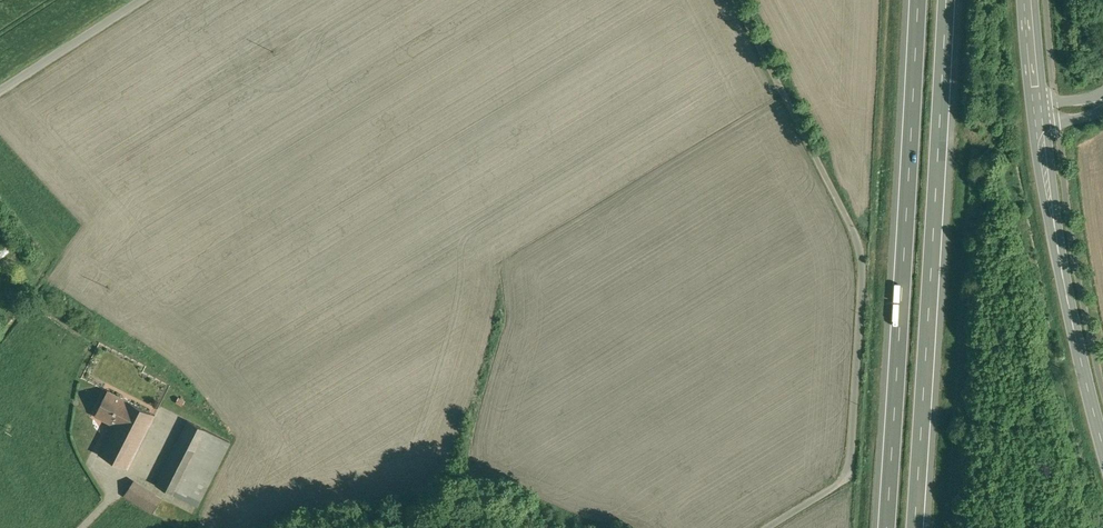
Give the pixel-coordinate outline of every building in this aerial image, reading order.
[(108,390),(95,415),(114,424),(127,400),(108,390)] [(155,415),(127,400),(114,424),(99,454),(100,454),(105,457),(128,469),(155,415)] [(174,450),(156,485),(197,506),(230,441),(189,421),(176,445),(174,450)] [(176,445),(170,442),(168,447),(174,450),(176,445)] [(100,454),(96,461),(101,464),(105,457),(100,454)] [(161,499),(133,481),(124,495),(152,513),(161,499)]
